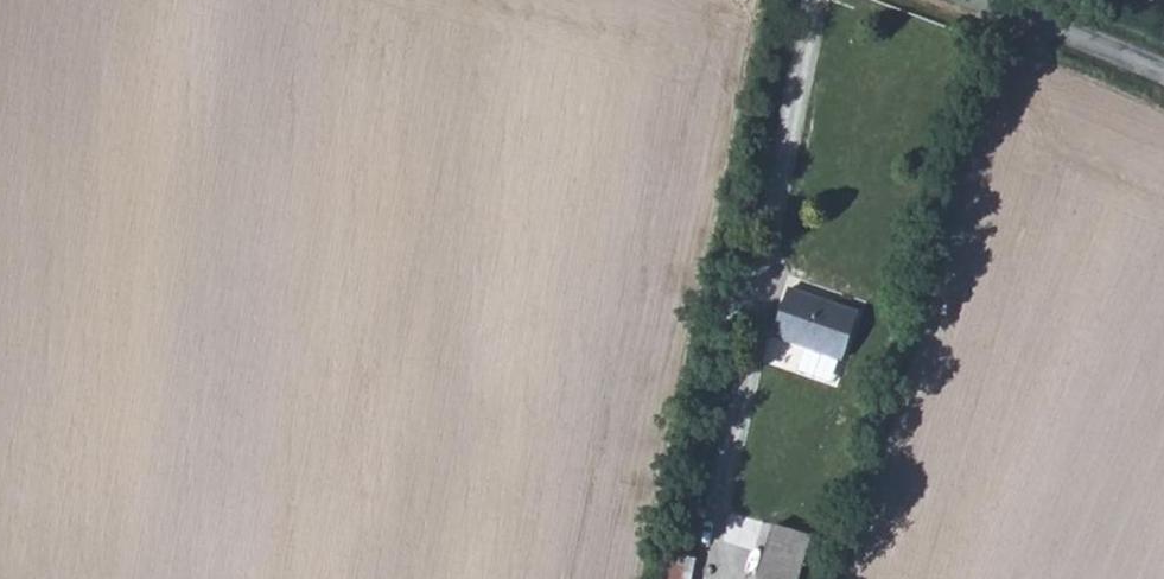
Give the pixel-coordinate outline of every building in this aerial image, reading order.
[(865,308),(798,289),(782,337),(850,358),(865,308)] [(782,520),(766,578),(804,578),(818,531),(782,520)]
